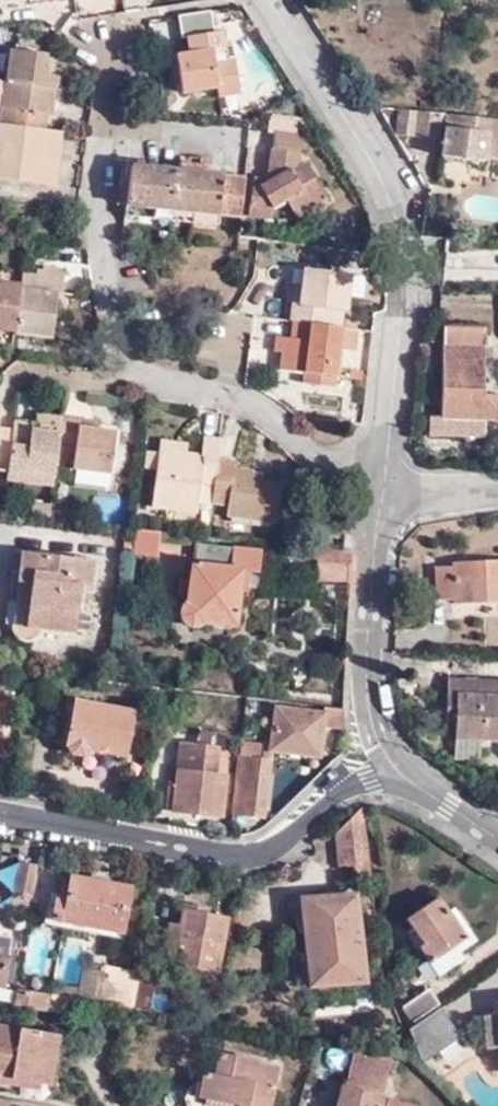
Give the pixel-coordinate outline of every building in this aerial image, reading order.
[(216,90),(218,98),(239,96),(233,61),(213,64),(212,52),(222,51),(221,34),(187,40),(189,56),(177,57),(181,94),(216,90)] [(0,105),(0,125),(1,125),(44,131),(45,115),(50,116),(55,79),(46,77),(44,56),(7,50),(0,105)] [(438,114),(400,110),(398,138),(436,142),(438,114)] [(443,114),(442,159),(484,162),(485,158),(497,159),(497,119),(443,114)] [(44,146),(44,131),(1,125),(0,131),(0,179),(52,186),(55,160),(42,158),(44,146)] [(58,148),(60,133),(44,131),(44,146),(58,148)] [(285,200),(296,218),(326,200),(305,164),(297,163),(300,138),(271,133),(266,180),(252,179),(247,215),(270,219),(269,210),(285,200)] [(239,217),(243,178),(206,175),(207,158),(199,158),(198,165),(198,174),(177,172),(143,169),(129,167),(127,188),(119,187),(117,206),(125,207),(217,215),(239,217)] [(198,174),(198,165),(179,162),(177,172),(198,174)] [(217,226),(217,215),(125,207),(124,217),(217,226)] [(289,303),(287,322),(291,323),(328,328),(330,309),(343,311),(347,275),(301,269),(299,288),(297,304),(289,303)] [(34,272),(33,279),(31,290),(20,289),(14,332),(14,334),(48,340),(54,296),(59,297),(61,276),(34,272)] [(33,279),(21,277),(20,285),(20,289),(31,290),(33,279)] [(20,285),(0,283),(0,330),(14,332),(20,289),(20,285)] [(292,287),(289,303),(297,304),(299,288),(292,287)] [(328,328),(340,329),(343,311),(330,309),(328,328)] [(332,388),(337,351),(340,329),(328,328),(291,323),(288,338),(282,337),(279,352),(277,370),(301,373),(300,384),(332,388)] [(484,326),(442,326),(442,417),(429,418),(429,435),(482,435),(482,419),(497,419),(497,394),(484,394),(484,326)] [(354,354),(355,331),(340,329),(337,351),(354,354)] [(272,352),(279,352),(282,337),(274,337),(272,352)] [(58,428),(60,417),(36,413),(35,424),(58,428)] [(80,420),(60,417),(58,428),(54,462),(72,463),(71,469),(110,475),(115,433),(95,431),(80,428),(80,420)] [(96,422),(80,420),(80,428),(95,431),(96,422)] [(11,430),(5,471),(52,478),(54,462),(58,428),(35,424),(12,422),(11,430)] [(5,471),(11,430),(0,427),(0,470),(5,471)] [(216,460),(218,440),(201,439),(199,457),(184,455),(159,451),(152,507),(197,514),(200,484),(213,486),(216,460)] [(159,451),(184,455),(185,448),(160,444),(159,451)] [(213,486),(211,505),(226,507),(225,517),(275,524),(279,485),(262,483),(250,482),(251,474),(251,472),(232,469),(233,463),(216,460),(213,486)] [(5,471),(4,479),(51,487),(52,478),(5,471)] [(250,482),(262,483),(262,476),(251,474),(250,482)] [(47,519),(47,511),(48,506),(30,503),(29,517),(47,519)] [(47,519),(67,522),(67,514),(47,511),(47,519)] [(320,519),(303,516),(303,528),(319,530),(320,519)] [(156,557),(158,533),(131,530),(127,553),(156,557)] [(248,603),(252,552),(194,546),(187,608),(179,621),(181,632),(185,636),(192,640),(206,636),(213,638),(213,644),(230,646),(230,641),(234,641),(237,602),(248,603)] [(16,573),(18,551),(12,551),(9,571),(16,573)] [(89,561),(18,551),(16,573),(29,575),(22,625),(41,628),(71,633),(77,584),(86,586),(89,561)] [(319,580),(350,583),(352,555),(352,554),(321,551),(319,580)] [(453,562),(452,568),(437,568),(437,601),(452,601),(453,604),(497,604),(497,562),(453,562)] [(29,575),(16,573),(10,627),(12,632),(18,637),(25,641),(33,638),(37,635),(41,628),(22,625),(29,575)] [(454,739),(479,740),(497,741),(497,685),(448,683),(446,723),(455,724),(454,739)] [(65,747),(74,703),(64,701),(57,728),(62,729),(59,740),(52,737),(50,744),(65,747)] [(133,715),(74,703),(65,747),(125,759),(133,715)] [(320,759),(324,730),(325,715),(323,715),(275,710),(270,748),(270,754),(320,759)] [(324,730),(342,732),(343,711),(323,710),(323,715),(325,715),(324,730)] [(200,745),(211,747),(212,734),(201,733),(200,745)] [(479,740),(454,739),(454,762),(479,763),(479,740)] [(218,748),(211,747),(200,745),(180,743),(175,784),(169,783),(166,811),(222,817),(227,776),(215,774),(218,748)] [(239,760),(269,764),(270,754),(270,748),(241,745),(239,760)] [(239,760),(231,819),(261,821),(269,764),(239,760)] [(372,877),(362,810),(338,837),(341,868),(356,867),(357,878),(372,877)] [(38,877),(40,868),(20,864),(15,898),(34,901),(35,896),(38,877)] [(57,880),(38,877),(35,896),(54,899),(57,880)] [(126,890),(72,882),(68,904),(54,901),(51,923),(120,935),(126,890)] [(312,961),(313,987),(367,982),(358,894),(304,900),(307,926),(312,961)] [(416,948),(433,975),(461,959),(453,945),(462,939),(437,899),(408,915),(423,943),(416,948)] [(307,926),(304,900),(291,901),(291,913),(296,913),(298,928),(307,926)] [(179,944),(167,942),(163,965),(198,970),(195,994),(214,998),(228,921),(210,918),(211,912),(186,906),(182,928),(179,944)] [(170,925),(167,942),(179,944),(182,928),(170,925)] [(13,955),(16,938),(0,935),(0,953),(13,955)] [(7,987),(13,955),(0,953),(0,986),(7,987)] [(299,989),(313,987),(312,961),(303,961),(304,979),(299,979),(299,989)] [(82,997),(103,1001),(109,966),(89,962),(82,997)] [(103,1001),(136,1007),(141,972),(109,966),(103,1001)] [(136,1007),(139,1007),(150,1009),(151,1009),(157,970),(142,967),(141,972),(136,1007)] [(56,993),(72,995),(74,986),(58,983),(56,993)] [(44,1008),(47,991),(18,986),(13,985),(11,1003),(44,1008)] [(437,1005),(427,990),(404,1005),(412,1021),(437,1005)] [(70,1011),(71,1004),(62,1002),(61,1010),(70,1011)] [(216,1021),(217,1006),(204,1004),(202,1018),(216,1021)] [(457,1040),(437,1010),(411,1026),(425,1056),(428,1058),(457,1040)] [(425,1056),(411,1026),(406,1029),(417,1055),(425,1056)] [(0,1027),(0,1082),(14,1084),(15,1078),(47,1083),(53,1034),(0,1027)] [(242,1105),(276,1105),(284,1068),(266,1063),(266,1059),(224,1050),(220,1073),(207,1070),(206,1078),(205,1083),(245,1092),(242,1105)] [(351,1087),(389,1097),(398,1063),(359,1053),(351,1087)] [(245,1092),(205,1083),(206,1078),(200,1080),(193,1084),(190,1090),(189,1096),(190,1102),(193,1105),(242,1105),(245,1092)] [(389,1097),(351,1087),(348,1087),(342,1105),(422,1105),(389,1097)]
